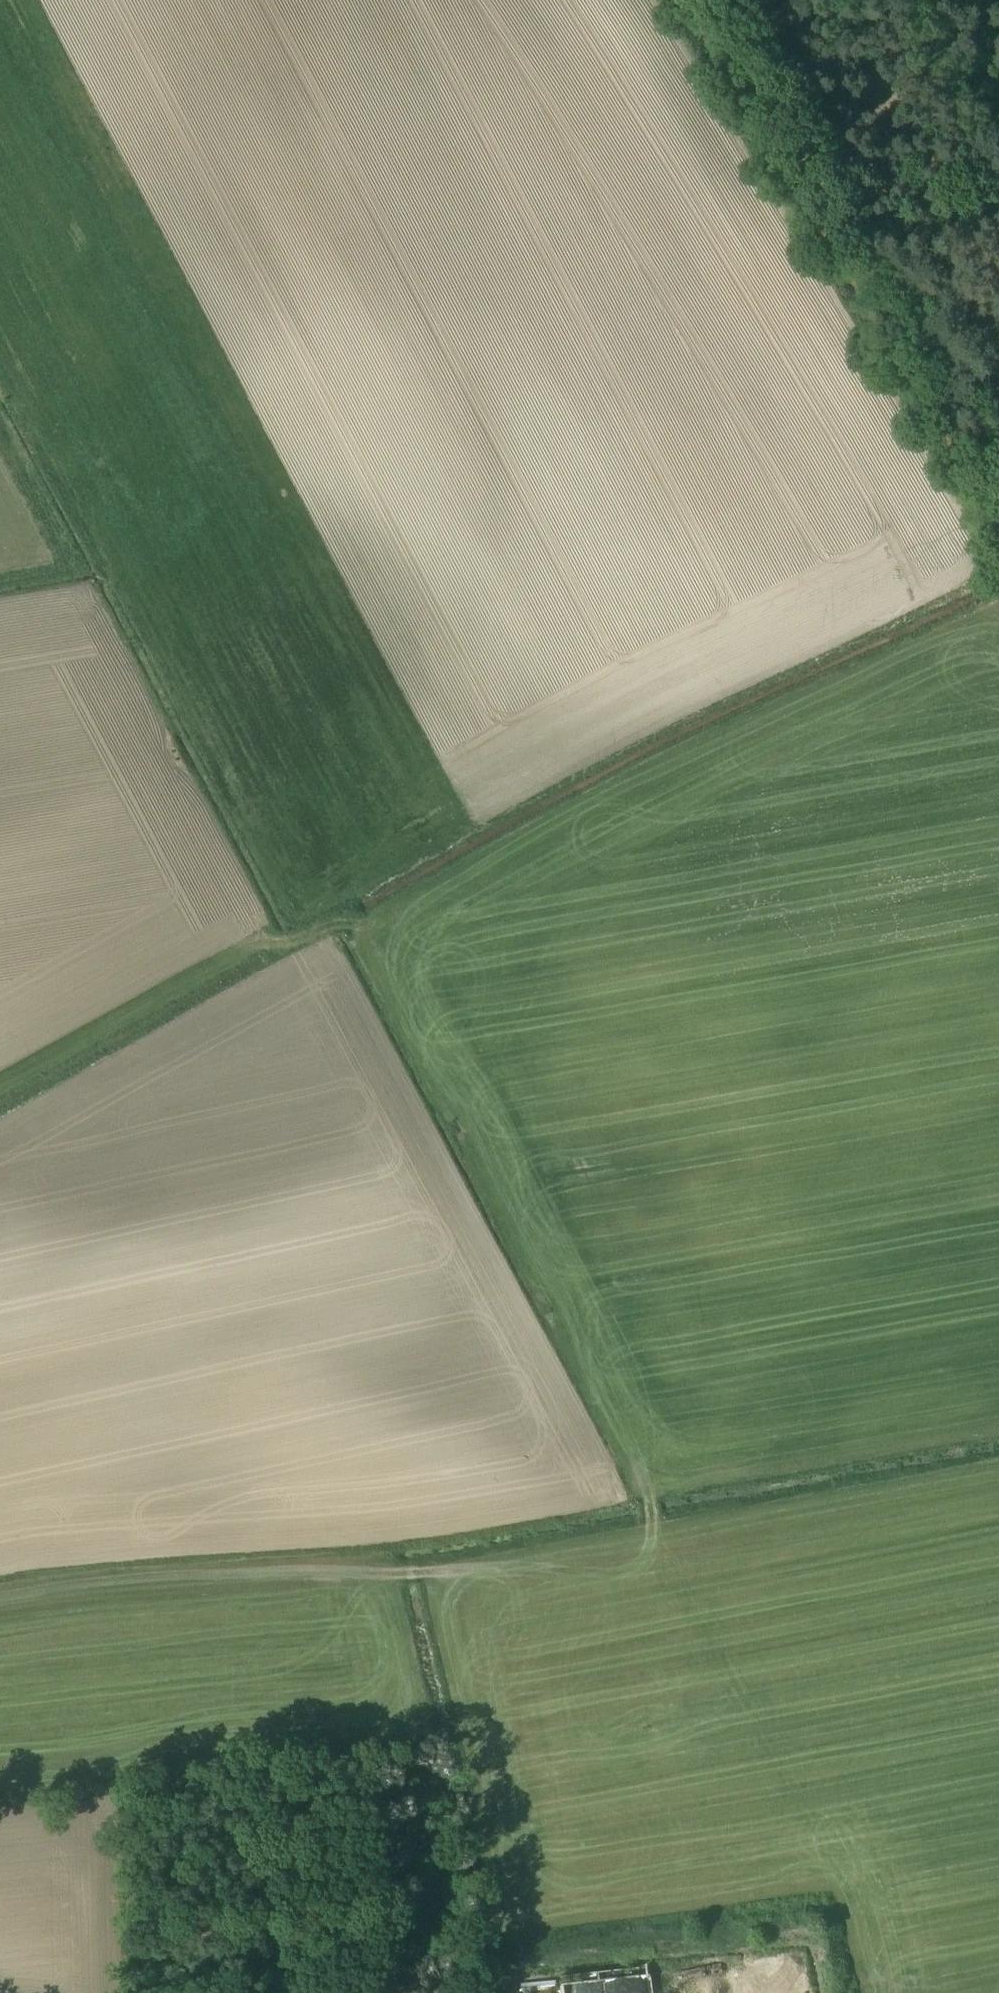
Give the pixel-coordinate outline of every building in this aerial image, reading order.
[(645,1972),(560,1980),(561,1992),(647,1992),(645,1972)]
